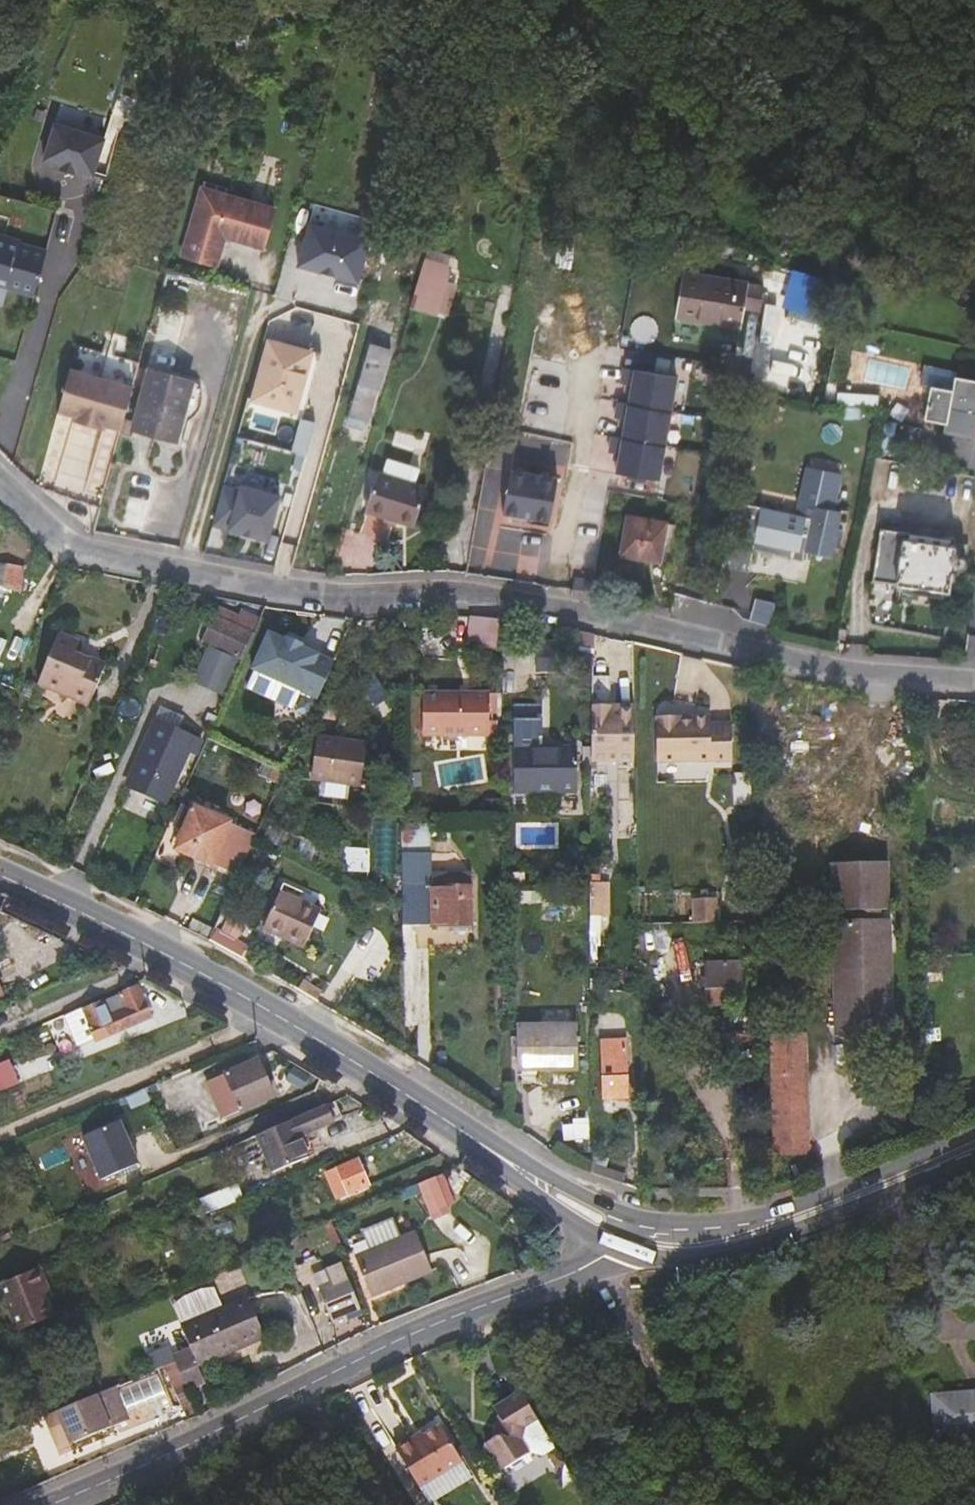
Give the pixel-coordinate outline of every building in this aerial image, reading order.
[(75,171),(92,176),(104,139),(55,123),(43,160),(60,166),(75,171)] [(74,175),(75,171),(60,166),(58,170),(74,175)] [(202,187),(199,195),(223,202),(225,194),(202,187)] [(224,235),(263,246),(274,208),(225,194),(223,202),(199,195),(182,254),(216,264),(224,235)] [(369,239),(310,223),(298,265),(319,271),(321,266),(338,270),(337,276),(358,281),(369,239)] [(19,241),(0,235),(0,286),(6,288),(19,241)] [(573,270),(578,242),(558,238),(553,266),(573,270)] [(23,293),(35,247),(20,243),(21,241),(19,241),(6,288),(23,293)] [(34,296),(47,250),(35,247),(23,293),(34,296)] [(439,316),(451,272),(422,265),(410,307),(439,316)] [(727,280),(684,273),(676,316),(720,324),(727,280)] [(744,308),(748,284),(727,280),(720,324),(740,327),(744,308)] [(763,286),(748,284),(744,308),(759,311),(763,286)] [(839,309),(792,294),(786,313),(835,329),(839,309)] [(305,413),(321,350),(312,347),(310,352),(269,341),(254,400),(305,413)] [(379,391),(391,351),(369,345),(347,423),(364,428),(375,390),(379,391)] [(951,385),(953,370),(933,367),(931,383),(951,385)] [(657,478),(675,377),(622,368),(621,382),(632,385),(629,405),(618,403),(615,418),(626,419),(623,439),(611,437),(609,452),(620,454),(618,474),(657,478)] [(104,427),(120,431),(132,389),(68,371),(55,413),(72,417),(70,422),(103,432),(104,427)] [(201,399),(201,391),(199,384),(150,371),(131,439),(180,452),(185,431),(192,433),(195,423),(188,421),(191,419),(193,417),(197,412),(200,405),(201,399)] [(955,376),(952,389),(931,385),(925,419),(946,423),(945,431),(974,437),(974,379),(955,376)] [(419,468),(387,458),(383,473),(398,478),(414,483),(419,468)] [(814,458),(811,468),(837,474),(839,463),(814,458)] [(528,473),(529,464),(514,462),(513,470),(528,473)] [(815,506),(813,518),(729,499),(724,533),(794,549),(792,557),(804,560),(806,551),(831,557),(840,512),(829,509),(837,474),(811,468),(807,467),(799,503),(815,506)] [(550,521),(558,478),(528,473),(513,470),(511,470),(503,513),(550,521)] [(414,526),(427,487),(414,483),(398,478),(383,473),(378,471),(366,509),(398,519),(397,521),(414,526)] [(223,485),(212,526),(268,541),(280,496),(241,485),(240,490),(223,485)] [(659,560),(666,522),(628,516),(622,554),(659,560)] [(794,549),(724,533),(720,564),(748,570),(753,549),(792,557),(794,549)] [(948,591),(955,540),(945,538),(944,545),(879,535),(873,580),(948,591)] [(23,567),(0,564),(0,587),(18,593),(23,567)] [(253,633),(265,606),(245,602),(240,615),(236,624),(253,633)] [(240,615),(217,605),(214,614),(236,624),(240,615)] [(241,659),(253,633),(236,624),(214,614),(202,641),(241,659)] [(496,648),(500,619),(470,616),(467,646),(496,648)] [(252,668),(318,698),(334,661),(302,646),(303,644),(287,636),(285,639),(268,631),(252,668)] [(594,653),(594,634),(578,631),(579,653),(594,653)] [(89,706),(105,664),(76,652),(80,642),(59,634),(38,685),(89,706)] [(239,658),(209,645),(193,681),(223,695),(239,658)] [(593,683),(593,706),(609,706),(609,683),(593,683)] [(489,692),(427,692),(427,734),(489,733),(489,692)] [(609,706),(593,706),(592,759),(635,758),(634,710),(609,711),(609,706)] [(166,802),(189,750),(195,753),(201,741),(175,729),(181,717),(161,708),(127,785),(166,802)] [(658,763),(733,761),(732,723),(711,723),(711,717),(692,718),(692,722),(681,722),(681,718),(657,719),(658,763)] [(361,786),(368,744),(317,736),(311,779),(361,786)] [(576,793),(577,751),(515,751),(515,793),(576,793)] [(254,837),(256,833),(194,807),(192,811),(183,807),(176,825),(185,829),(176,848),(238,874),(254,837)] [(431,852),(431,832),(402,832),(402,853),(431,852)] [(471,931),(471,873),(432,874),(432,852),(431,852),(402,853),(402,888),(411,889),(411,926),(451,926),(451,931),(471,931)] [(888,909),(887,861),(832,863),(833,911),(866,910),(866,922),(834,923),(837,1026),(848,1026),(848,1034),(892,1033),(889,921),(881,921),(881,910),(888,909)] [(596,914),(610,914),(611,880),(593,880),(593,900),(596,900),(596,914)] [(304,948),(321,910),(280,892),(263,929),(304,948)] [(641,894),(640,919),(716,921),(717,895),(641,894)] [(747,922),(747,910),(734,910),(734,923),(734,940),(747,940),(747,922)] [(210,941),(242,959),(248,949),(238,943),(245,931),(228,922),(222,934),(215,930),(210,941)] [(741,1004),(740,961),(706,962),(707,1005),(741,1004)] [(96,1041),(151,1017),(138,986),(83,1010),(96,1041)] [(81,1048),(96,1041),(83,1010),(68,1016),(81,1048)] [(578,1068),(578,1025),(517,1025),(517,1069),(578,1068)] [(807,1154),(804,1033),(772,1034),(775,1155),(807,1154)] [(600,1040),(601,1058),(602,1098),(630,1097),(628,1057),(627,1039),(600,1040)] [(223,1119),(275,1097),(258,1058),(206,1081),(223,1119)] [(18,1081),(10,1065),(0,1069),(0,1089),(18,1081)] [(327,1106),(257,1137),(272,1172),(309,1157),(301,1136),(334,1122),(327,1106)] [(85,1136),(104,1179),(140,1162),(121,1122),(85,1136)] [(336,1196),(368,1183),(358,1160),(327,1173),(336,1196)] [(449,1210),(435,1175),(417,1183),(430,1218),(449,1210)] [(239,1185),(193,1203),(199,1218),(244,1199),(239,1185)] [(372,1296),(432,1270),(416,1232),(356,1256),(372,1296)] [(286,1244),(290,1257),(302,1252),(298,1240),(286,1244)] [(40,1267),(1,1283),(20,1330),(59,1313),(40,1267)] [(334,1326),(349,1319),(346,1312),(361,1306),(350,1281),(348,1276),(334,1283),(320,1289),(334,1326)] [(318,1284),(320,1289),(334,1283),(331,1277),(318,1284)] [(192,1350),(174,1358),(188,1389),(205,1382),(198,1366),(265,1337),(248,1297),(181,1325),(192,1350)] [(174,1358),(163,1363),(188,1418),(199,1413),(188,1389),(174,1358)] [(62,1422),(71,1444),(128,1420),(123,1409),(113,1384),(103,1389),(96,1392),(57,1409),(62,1422)] [(520,1392),(493,1409),(498,1418),(493,1438),(484,1443),(501,1470),(528,1454),(540,1457),(554,1449),(537,1420),(520,1392)] [(937,1435),(974,1432),(974,1393),(934,1396),(937,1435)] [(57,1409),(50,1412),(55,1425),(62,1422),(57,1409)] [(462,1464),(441,1429),(415,1444),(413,1441),(396,1451),(419,1490),(462,1464)]
